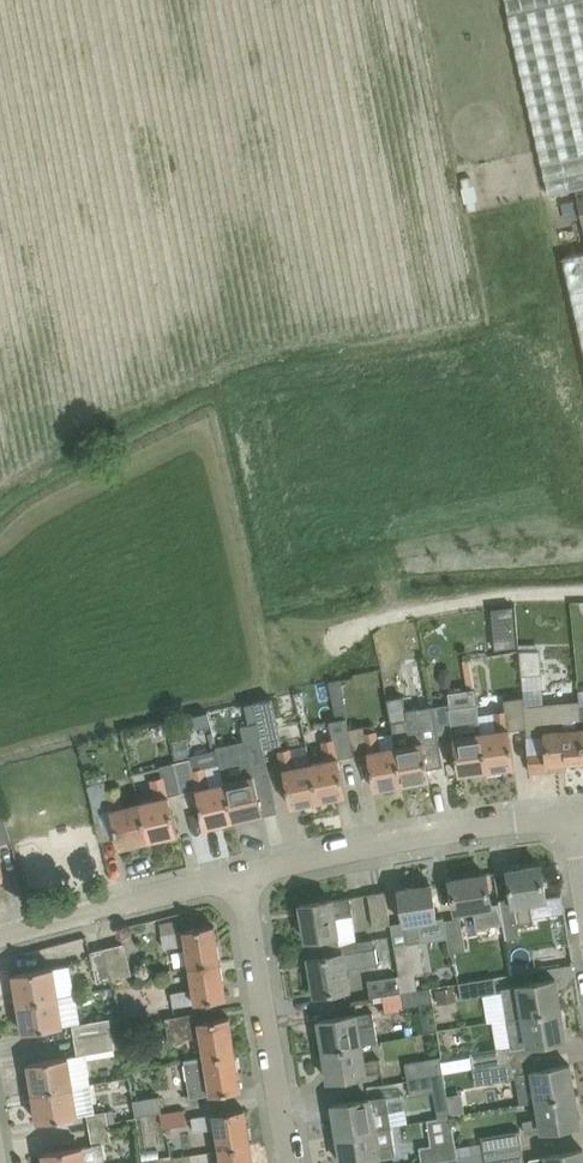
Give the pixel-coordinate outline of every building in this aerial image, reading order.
[(547,193),(582,185),(582,0),(503,0),(547,193)] [(563,256),(582,346),(582,252),(563,256)] [(516,631),(494,633),(495,648),(517,645),(516,631)] [(520,650),(521,674),(542,673),(541,649),(520,650)] [(323,739),(327,756),(311,760),(319,799),(347,794),(339,757),(353,754),(346,717),(339,679),(329,681),(337,719),(330,721),(333,737),(323,739)] [(524,705),(524,696),(505,699),(506,708),(495,710),(497,727),(481,730),(487,769),(515,765),(510,729),(526,727),(524,705)] [(254,701),(261,734),(264,749),(284,744),(273,697),(254,701)] [(580,705),(579,700),(524,705),(526,727),(527,735),(546,733),(548,762),(582,759),(582,740),(580,705)] [(433,703),(439,738),(454,736),(459,773),(487,769),(481,730),(466,732),(463,714),(451,716),(449,701),(433,703)] [(424,741),(439,738),(433,703),(414,706),(414,708),(406,709),(407,719),(392,722),(396,744),(403,783),(430,778),(424,741)] [(347,717),(346,717),(353,754),(368,751),(375,788),(403,783),(396,744),(379,747),(376,729),(364,731),(363,725),(350,727),(347,717)] [(221,760),(226,780),(235,819),(264,812),(255,775),(268,772),(269,774),(270,773),(264,749),(261,734),(245,738),(233,741),(217,744),(221,760)] [(292,805),(319,799),(311,760),(295,764),(291,745),(279,748),(287,782),(292,805)] [(176,761),(183,791),(197,788),(206,826),(235,819),(226,780),(210,784),(205,765),(193,768),(190,757),(176,761)] [(156,798),(140,802),(149,839),(178,832),(169,795),(183,791),(176,761),(158,765),(161,776),(151,778),(156,798)] [(90,789),(95,812),(111,808),(120,846),(149,839),(140,802),(123,806),(118,787),(108,789),(105,780),(89,784),(90,789)] [(3,811),(0,812),(0,841),(11,838),(3,811)] [(501,902),(504,922),(507,937),(521,935),(520,925),(534,922),(530,901),(547,898),(542,864),(508,870),(512,897),(500,899),(501,902)] [(477,927),(494,924),(504,922),(501,902),(492,903),(487,873),(451,879),(456,910),(474,907),(477,927)] [(418,988),(416,973),(425,971),(421,941),(422,940),(419,920),(438,917),(432,882),(399,888),(408,942),(395,944),(399,975),(402,991),(418,988)] [(369,893),(374,927),(391,924),(386,890),(369,893)] [(338,916),(353,914),(351,896),(301,904),(306,939),(340,934),(338,916)] [(467,950),(461,916),(445,919),(450,953),(467,950)] [(184,930),(180,930),(178,918),(160,921),(164,947),(186,943),(190,966),(221,961),(215,924),(184,929),(184,930)] [(124,942),(108,946),(114,977),(132,972),(124,942)] [(91,951),(99,981),(114,977),(108,946),(91,951)] [(309,957),(315,995),(351,989),(347,967),(379,962),(376,946),(309,957)] [(536,948),(536,962),(564,960),(563,947),(536,948)] [(221,961),(190,966),(194,987),(172,991),(175,1004),(195,1001),(195,1002),(227,997),(221,961)] [(14,973),(18,1002),(59,996),(54,966),(14,973)] [(402,991),(399,975),(369,979),(371,996),(372,996),(384,994),(402,991)] [(495,977),(460,982),(462,997),(498,992),(495,977)] [(502,988),(504,1000),(507,1017),(561,1008),(556,978),(519,984),(519,985),(502,988)] [(433,1001),(431,986),(418,988),(402,991),(405,1006),(433,1001)] [(453,987),(436,989),(439,1002),(456,999),(453,987)] [(59,996),(18,1002),(23,1031),(64,1025),(59,996)] [(528,1045),(543,1043),(566,1039),(561,1008),(507,1017),(510,1034),(512,1047),(528,1044),(528,1045)] [(201,1035),(205,1057),(236,1052),(230,1016),(199,1021),(198,1011),(167,1016),(171,1040),(201,1035)] [(319,1019),(324,1048),(379,1039),(376,1024),(374,1011),(358,1014),(357,1013),(319,1019)] [(73,1024),(76,1039),(113,1032),(111,1018),(73,1024)] [(33,1092),(91,1082),(92,1082),(88,1058),(116,1053),(113,1032),(76,1039),(78,1055),(28,1063),(33,1092)] [(366,1060),(363,1044),(379,1041),(379,1039),(324,1048),(329,1080),(369,1073),(368,1072),(383,1069),(381,1058),(366,1060)] [(474,1067),(513,1061),(510,1046),(471,1052),(474,1067)] [(236,1052),(205,1057),(184,1061),(187,1083),(189,1096),(210,1093),(210,1094),(242,1089),(236,1052)] [(409,1077),(444,1072),(442,1057),(406,1063),(409,1077)] [(516,1077),(513,1061),(474,1067),(476,1084),(516,1077)] [(533,1071),(517,1073),(522,1102),(537,1100),(575,1094),(570,1063),(533,1070),(533,1071)] [(409,1077),(412,1094),(447,1088),(444,1072),(409,1077)] [(107,1110),(96,1111),(91,1082),(33,1092),(38,1121),(88,1113),(90,1128),(109,1125),(109,1123),(136,1118),(134,1106),(107,1110)] [(542,1130),(580,1124),(575,1094),(537,1100),(540,1117),(524,1119),(526,1132),(542,1130)] [(160,1095),(134,1100),(137,1116),(162,1111),(160,1095)] [(333,1104),(338,1134),(393,1124),(390,1108),(387,1095),(333,1104)] [(436,1099),(439,1117),(451,1115),(449,1097),(436,1099)] [(163,1127),(187,1123),(185,1108),(161,1112),(163,1127)] [(216,1127),(220,1149),(251,1144),(245,1108),(221,1111),(192,1117),(194,1130),(216,1127)] [(393,1126),(393,1124),(338,1134),(343,1162),(350,1162),(381,1158),(381,1157),(398,1154),(395,1142),(393,1126)] [(90,1128),(92,1144),(104,1142),(111,1141),(109,1125),(90,1128)] [(484,1152),(522,1146),(520,1130),(482,1136),(483,1142),(484,1152)] [(455,1140),(421,1146),(424,1162),(458,1156),(455,1140)] [(251,1144),(220,1149),(222,1162),(254,1162),(251,1144)] [(474,1154),(472,1144),(457,1146),(458,1156),(458,1157),(459,1156),(472,1154),(474,1154)] [(84,1145),(43,1152),(45,1162),(87,1162),(84,1145)] [(522,1146),(484,1152),(486,1162),(519,1162),(525,1162),(522,1146)] [(532,1162),(582,1162),(582,1148),(546,1155),(546,1156),(531,1159),(532,1162)]
